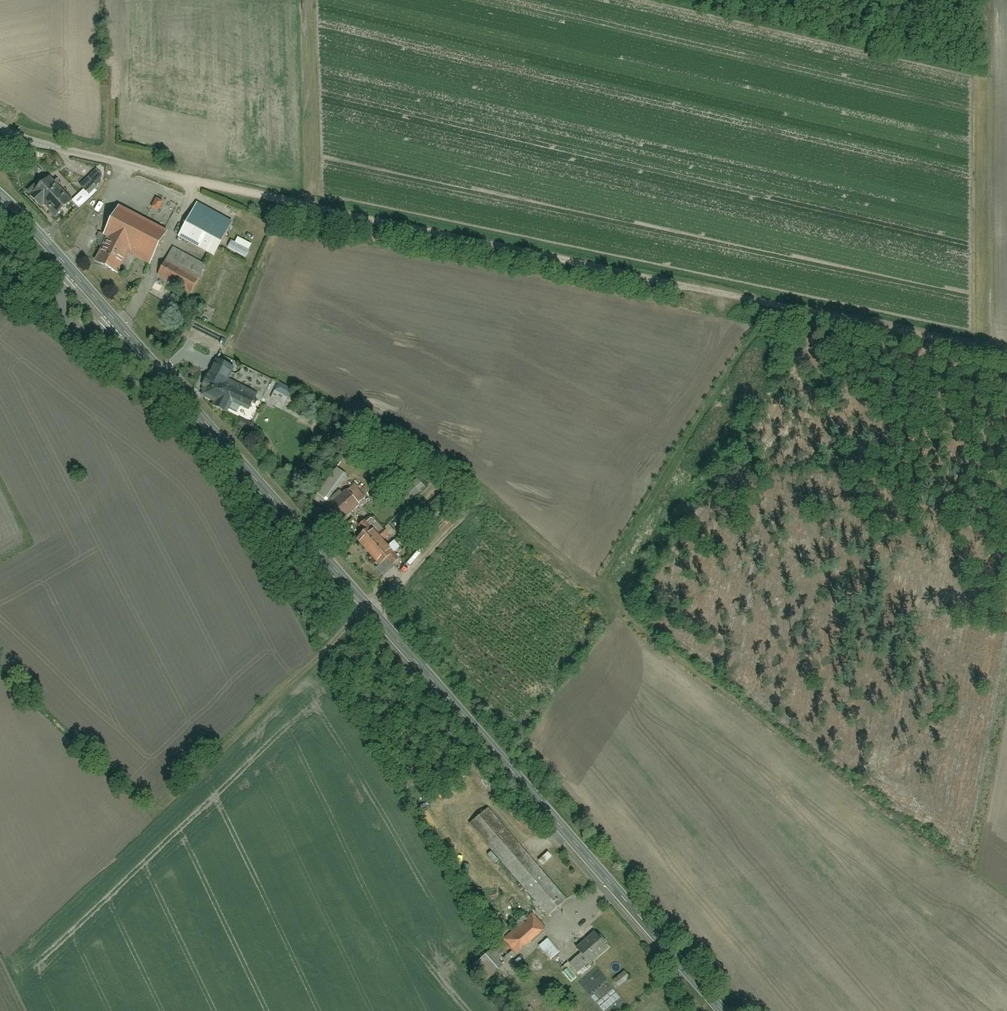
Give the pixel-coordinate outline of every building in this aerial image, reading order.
[(60,214),(75,201),(53,175),(33,193),(44,205),(49,201),(60,214)] [(172,232),(125,206),(124,205),(107,235),(112,237),(99,260),(123,273),(135,250),(156,261),(172,232)] [(183,237),(216,255),(231,228),(198,210),(183,237)] [(193,294),(210,266),(177,246),(161,274),(193,294)] [(220,356),(198,395),(230,414),(238,400),(255,409),(263,396),(232,378),(239,367),(220,356)] [(297,391),(282,383),(274,398),(289,406),(297,391)] [(354,486),(328,509),(339,522),(366,499),(354,486)] [(393,565),(399,560),(382,542),(390,535),(384,529),(377,535),(365,521),(359,527),(364,533),(357,540),(380,566),(388,559),(393,565)] [(562,900),(487,811),(469,826),(544,915),(562,900)] [(498,878),(500,873),(490,870),(488,875),(498,878)] [(501,909),(487,917),(497,935),(511,926),(501,909)] [(478,965),(491,980),(547,930),(533,915),(526,921),(524,919),(515,926),(518,929),(478,965)] [(568,966),(575,975),(607,949),(595,935),(576,950),(581,955),(569,965),(568,966)] [(559,953),(549,941),(540,949),(549,961),(559,953)] [(625,974),(614,982),(620,989),(630,980),(625,974)]
